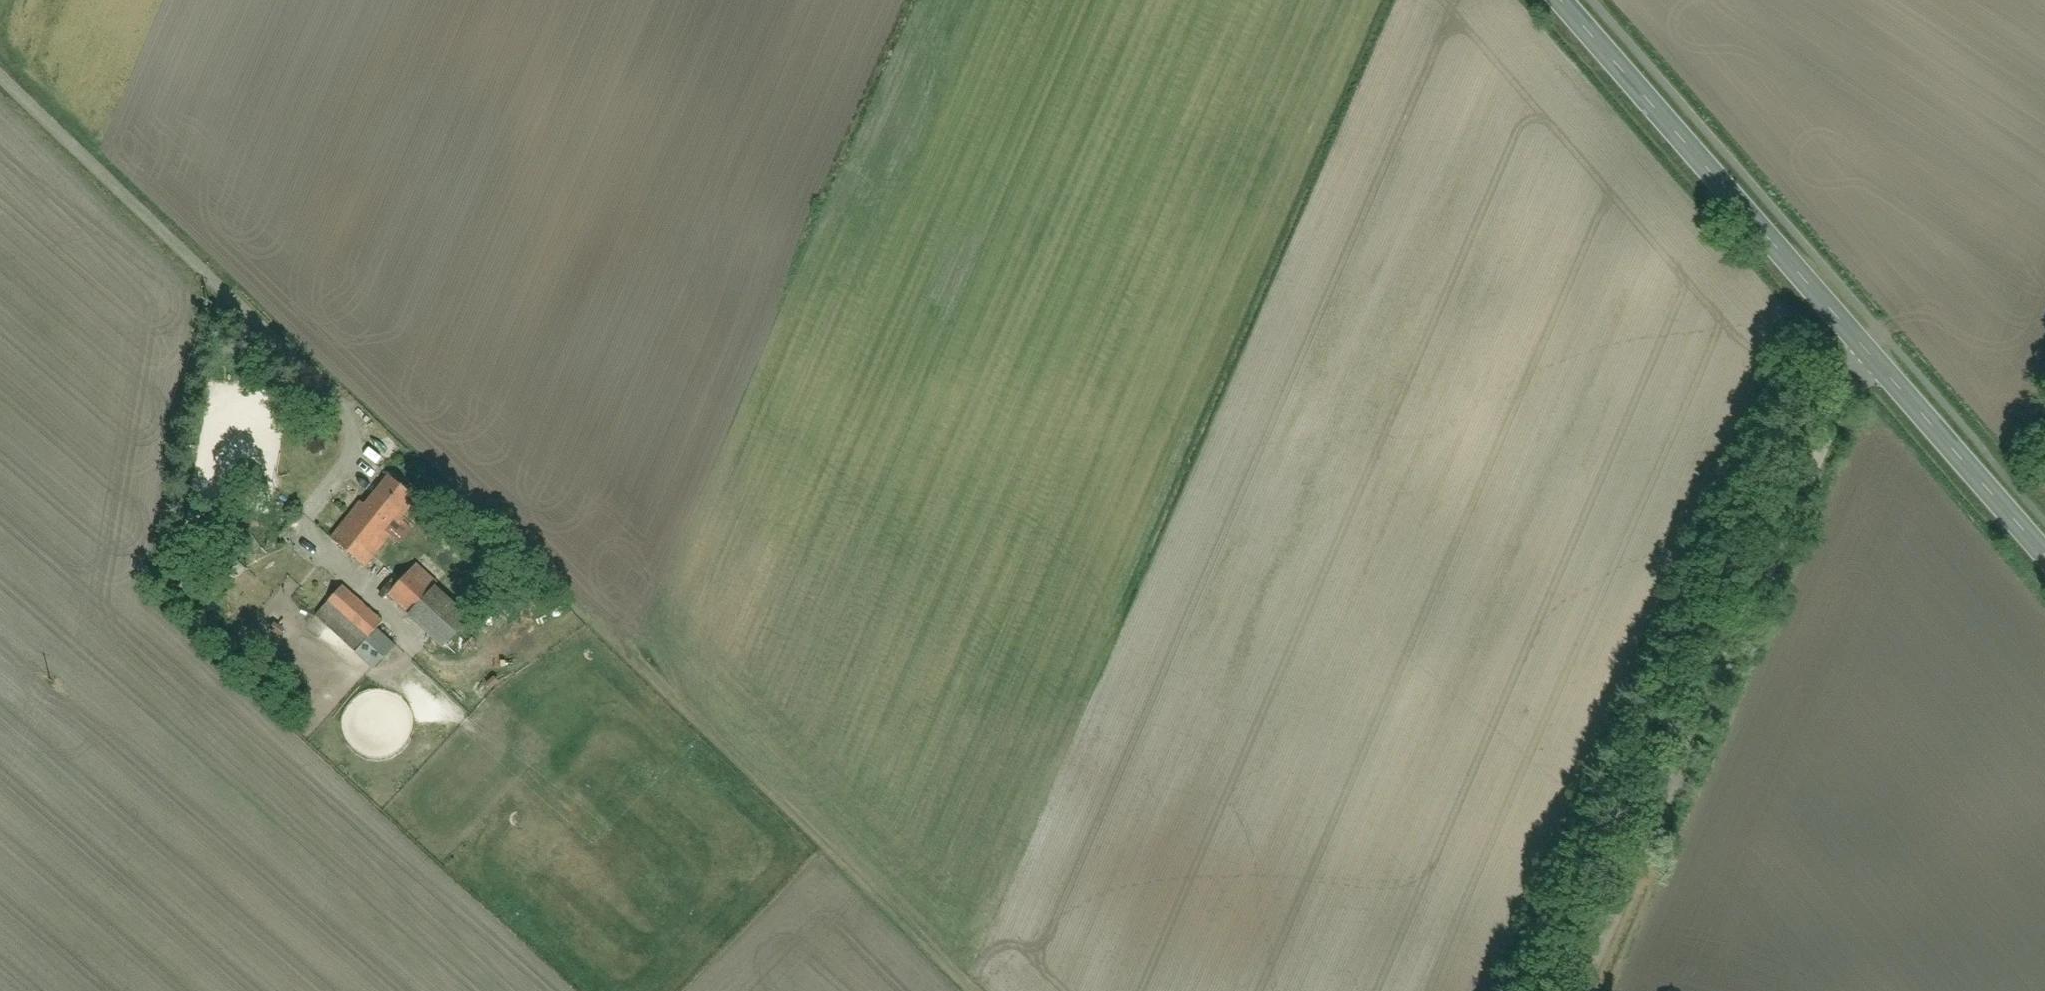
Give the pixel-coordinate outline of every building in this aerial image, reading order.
[(379,481),(331,543),(363,567),(411,506),(379,481)] [(417,569),(390,598),(453,658),(480,629),(417,569)] [(369,642),(384,627),(348,590),(332,605),(369,642)]
